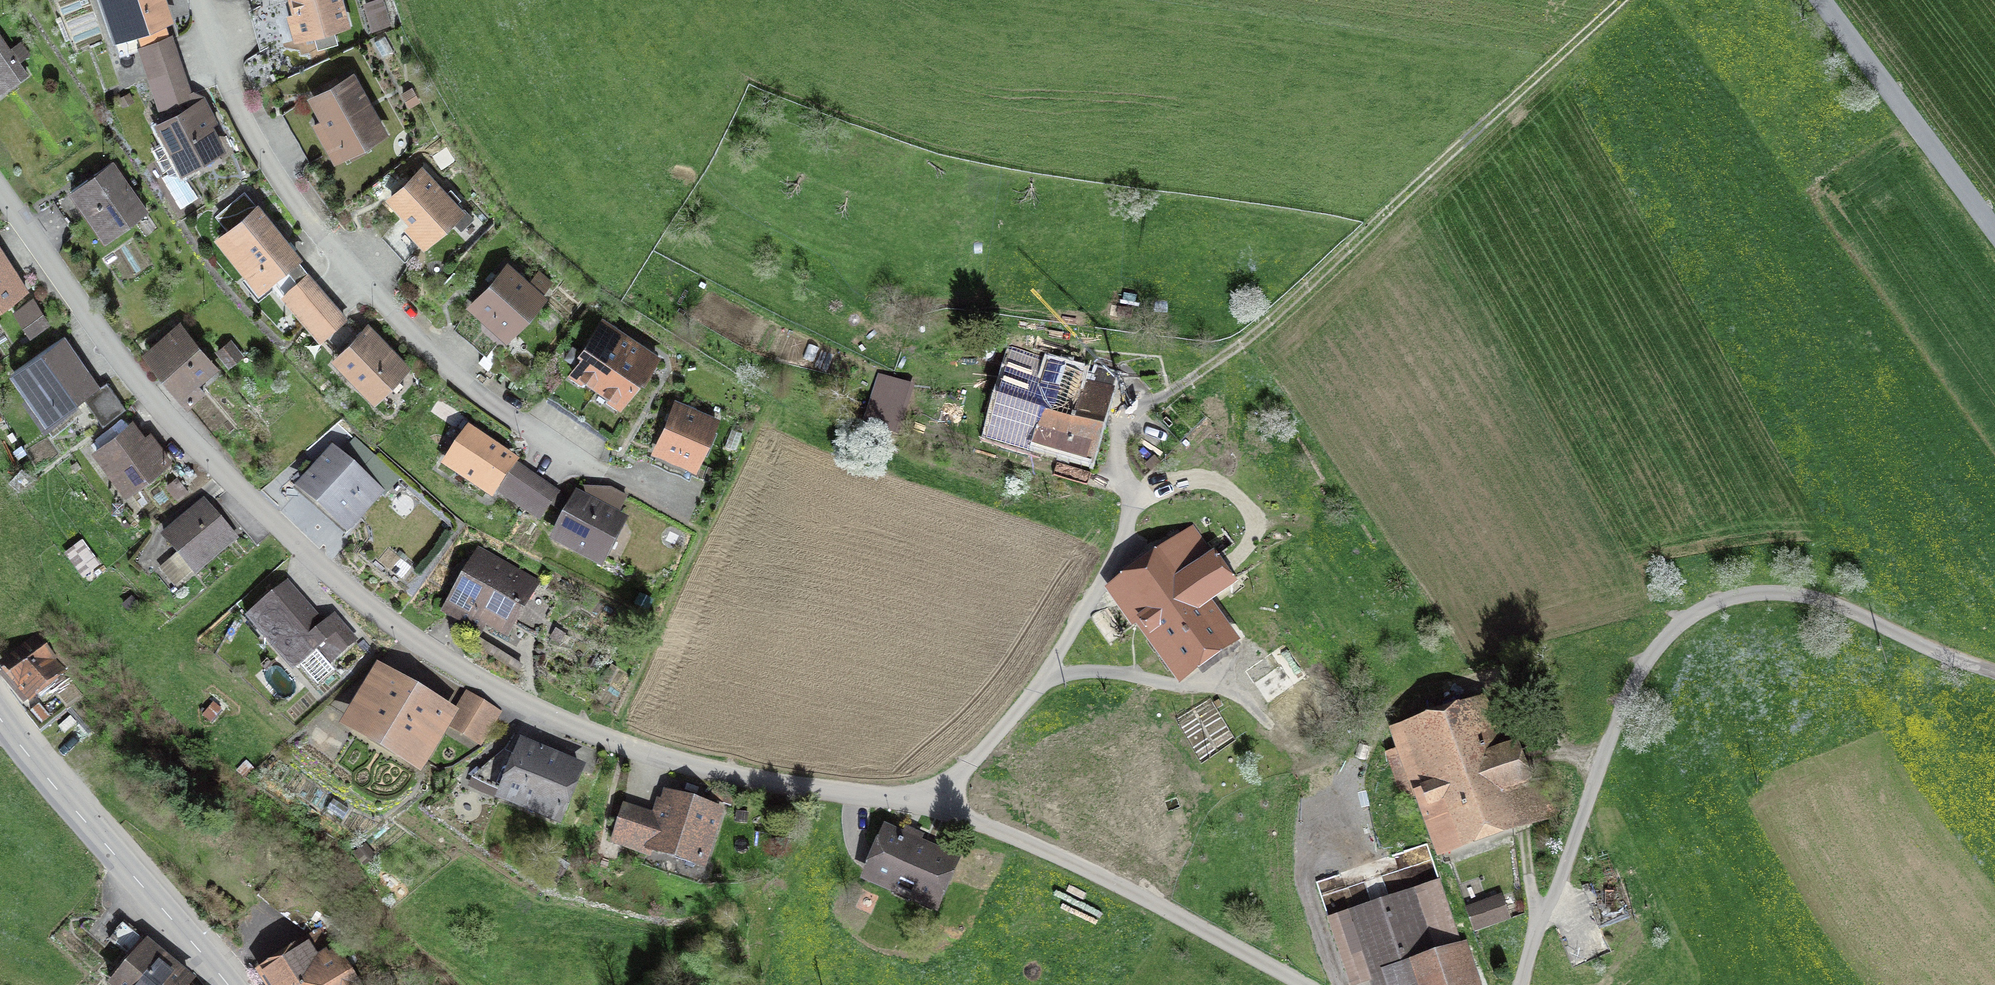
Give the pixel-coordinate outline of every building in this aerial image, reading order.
[(114,40),(135,33),(139,45),(169,35),(166,24),(175,21),(168,0),(100,0),(114,40)] [(294,14),(286,16),(293,41),(312,36),(316,49),(334,44),(330,27),(342,23),(336,0),(290,0),(294,14)] [(386,24),(380,5),(365,9),(371,28),(386,24)] [(183,65),(172,34),(138,46),(149,77),(183,65)] [(4,89),(24,75),(0,40),(0,83),(4,89)] [(149,77),(159,107),(193,95),(183,65),(149,77)] [(344,154),(340,147),(356,138),(360,144),(379,133),(349,79),(312,99),(323,119),(312,125),(332,161),(344,154)] [(154,147),(168,174),(185,175),(189,173),(185,166),(217,149),(195,106),(158,125),(167,141),(154,147)] [(144,212),(110,163),(52,203),(68,225),(84,214),(90,210),(109,237),(144,212)] [(408,229),(422,244),(457,212),(419,172),(389,199),(413,225),(408,229)] [(216,215),(228,230),(218,238),(257,287),(294,258),(242,194),(216,215)] [(23,290),(0,255),(0,305),(23,290)] [(303,291),(289,304),(308,326),(331,306),(298,267),(290,274),(303,291)] [(504,268),(470,306),(486,320),(491,315),(509,330),(538,298),(504,268)] [(49,322),(30,294),(12,311),(28,336),(49,322)] [(331,306),(308,326),(318,338),(341,318),(331,306)] [(627,341),(600,323),(580,352),(584,354),(573,371),(585,379),(582,383),(593,390),(593,391),(627,341)] [(178,329),(147,354),(174,386),(193,371),(197,377),(209,367),(178,329)] [(353,382),(371,401),(401,371),(361,330),(336,354),(358,377),(353,382)] [(48,433),(62,423),(56,414),(81,397),(100,425),(123,409),(104,381),(90,391),(69,360),(76,356),(62,336),(4,377),(38,427),(42,424),(48,433)] [(627,341),(593,391),(594,391),(605,398),(608,395),(619,402),(631,385),(635,388),(642,376),(641,376),(653,359),(627,341)] [(988,440),(1048,458),(1050,451),(1084,461),(1103,395),(1106,396),(1114,365),(1090,358),(1080,374),(1046,365),(1041,359),(1014,351),(988,440)] [(894,432),(907,388),(888,382),(879,410),(869,407),(864,423),(894,432)] [(713,421),(673,404),(654,450),(674,458),(677,451),(696,460),(713,421)] [(128,424),(94,450),(109,470),(110,469),(126,490),(165,461),(147,437),(141,441),(128,424)] [(490,494),(512,460),(471,432),(448,465),(490,494)] [(378,496),(331,454),(300,489),(347,531),(378,496)] [(499,493),(523,510),(532,497),(540,485),(516,468),(499,493)] [(532,497),(523,510),(536,519),(553,494),(540,485),(532,497)] [(231,537),(203,504),(163,539),(176,554),(168,561),(177,572),(185,564),(191,572),(231,537)] [(583,509),(573,504),(555,539),(597,562),(618,522),(586,505),(583,509)] [(1174,546),(1109,593),(1132,625),(1144,617),(1181,670),(1221,641),(1196,608),(1230,584),(1191,529),(1171,543),(1174,546)] [(83,545),(67,556),(82,577),(98,565),(83,545)] [(501,634),(502,635),(527,590),(505,577),(508,571),(491,561),(487,567),(476,560),(450,606),(467,616),(471,609),(504,628),(501,634)] [(285,586),(255,612),(269,627),(261,634),(291,668),(313,648),(326,663),(351,641),(332,618),(318,630),(304,614),(307,612),(285,586)] [(33,635),(18,648),(22,653),(3,669),(28,698),(63,670),(33,635)] [(1308,676),(1286,643),(1245,671),(1267,704),(1308,676)] [(379,681),(354,723),(414,758),(439,716),(379,681)] [(465,697),(449,724),(478,740),(493,714),(465,697)] [(1538,821),(1553,816),(1540,779),(1528,779),(1514,743),(1517,743),(1515,726),(1495,733),(1483,700),(1389,733),(1401,767),(1392,770),(1397,784),(1406,781),(1412,797),(1422,793),(1440,844),(1535,810),(1538,821)] [(501,749),(469,778),(502,791),(499,797),(556,820),(577,769),(520,746),(516,755),(501,749)] [(657,821),(622,810),(611,843),(647,855),(650,846),(699,862),(715,812),(665,796),(657,821)] [(885,833),(866,877),(932,905),(951,861),(885,833)] [(323,984),(370,984),(357,965),(348,971),(337,954),(333,956),(320,936),(321,935),(311,922),(322,907),(274,872),(256,896),(304,931),(315,942),(301,951),(323,984)] [(1581,887),(1599,929),(1626,918),(1609,876),(1581,887)] [(1460,949),(1434,957),(1434,956),(1432,956),(1411,895),(1413,894),(1413,893),(1345,915),(1346,917),(1348,916),(1369,978),(1367,978),(1367,980),(1375,977),(1378,984),(1392,984),(1388,973),(1409,966),(1415,984),(1472,984),(1460,949)] [(1498,902),(1472,912),(1478,928),(1504,919),(1498,902)] [(181,983),(186,978),(122,922),(108,938),(126,955),(106,977),(115,984),(183,984),(181,983)] [(301,951),(300,949),(262,973),(269,984),(323,984),(301,951)]
